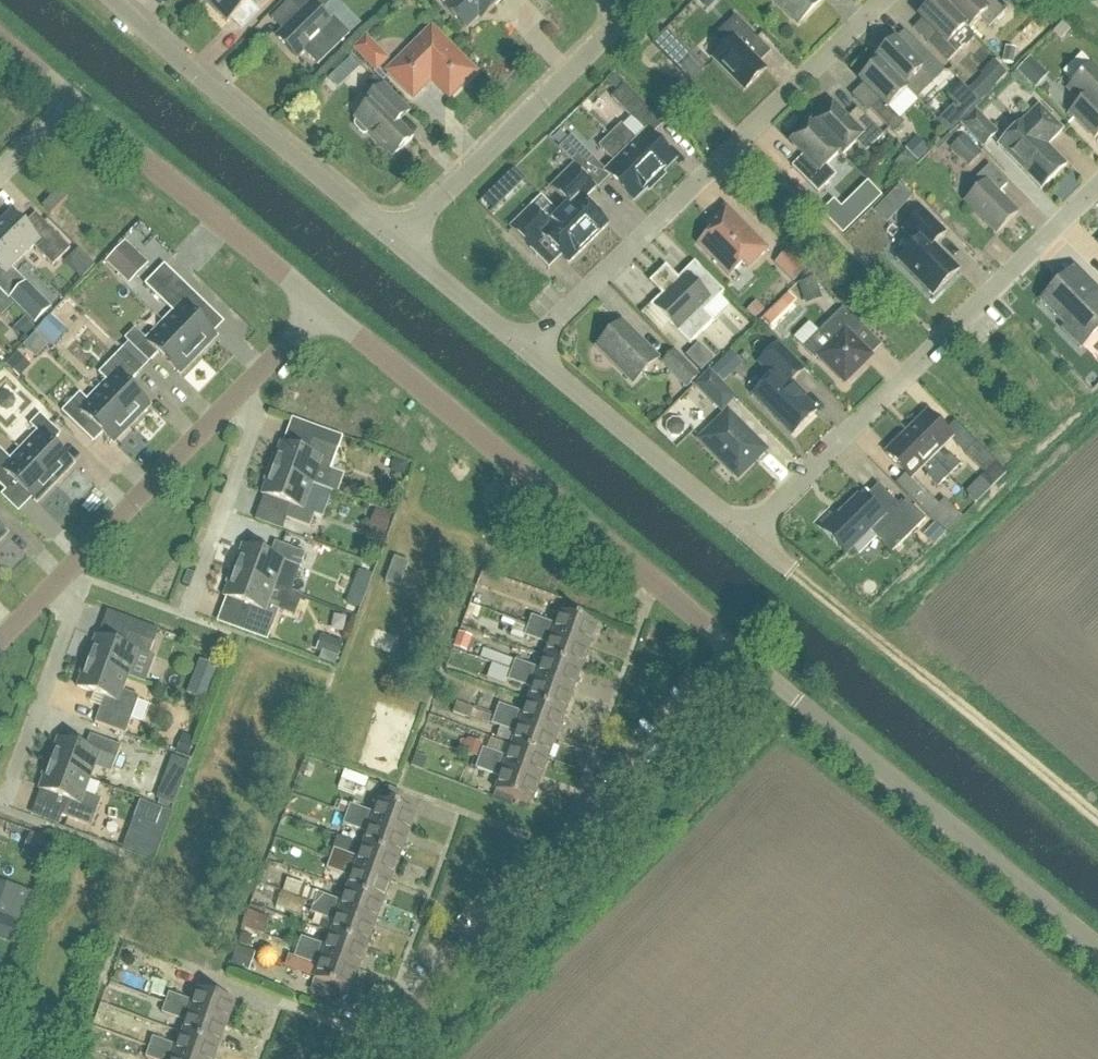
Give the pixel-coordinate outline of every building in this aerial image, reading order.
[(209,6),(228,26),(250,6),(259,15),(274,0),(215,0),(209,6)] [(320,15),(329,6),(323,0),(296,0),(291,4),(302,15),(277,39),(297,60),(304,54),(317,68),(349,38),(334,22),(330,26),(320,15)] [(504,0),(454,0),(445,9),(466,31),(479,18),(482,21),(504,0)] [(822,2),(820,0),(773,0),(798,26),(822,2)] [(941,4),(942,4),(939,0),(920,19),(938,38),(929,47),(947,66),(975,38),(968,32),(965,29),(966,29),(941,4)] [(968,32),(980,21),(989,30),(1007,12),(995,0),(983,0),(978,4),(974,0),(945,0),(942,4),(941,4),(966,29),(965,29),(968,32)] [(744,94),(766,72),(747,53),(758,42),(735,18),(714,40),(724,50),(712,61),(744,94)] [(1036,24),(1023,36),(1032,46),(1045,34),(1036,24)] [(450,99),(474,75),(432,31),(388,74),(413,99),(431,81),(450,99)] [(664,35),(653,45),(691,84),(702,73),(664,35)] [(374,75),(388,61),(365,38),(352,51),(374,75)] [(903,90),(904,89),(922,72),(932,83),(942,73),(924,55),(914,64),(895,44),(876,62),(879,65),(903,90)] [(1097,137),(1097,74),(1082,57),(1064,75),(1074,86),(1068,92),(1081,105),(1070,116),(1094,141),(1097,137)] [(350,61),(341,70),(350,79),(359,70),(350,61)] [(1030,61),(1017,74),(1035,91),(1048,77),(1030,61)] [(993,63),(980,76),(994,91),(1007,78),(993,63)] [(907,92),(904,89),(903,90),(879,65),(860,83),(880,103),(871,113),(894,136),(903,126),(888,111),(907,92)] [(391,119),(401,110),(407,116),(408,115),(374,80),(366,88),(374,97),(364,107),(367,110),(356,120),(358,123),(355,126),(355,129),(362,136),(366,137),(369,134),(394,160),(413,141),(391,119)] [(960,87),(947,99),(966,117),(978,105),(960,87)] [(634,124),(647,111),(624,88),(611,101),(634,124)] [(840,155),(839,156),(842,159),(856,146),(865,156),(883,138),(863,117),(852,128),(834,109),(815,129),(814,129),(840,155)] [(1041,193),(1066,168),(1047,149),(1063,133),(1039,109),(998,149),(1041,193)] [(981,151),(997,136),(974,112),(958,127),(981,151)] [(814,129),(815,129),(812,126),(791,146),(808,164),(797,175),(818,196),(836,178),(826,168),(839,156),(840,155),(814,129)] [(610,139),(654,183),(675,162),(648,135),(638,145),(621,128),(610,139)] [(582,175),(594,163),(572,139),(559,152),(582,175)] [(633,204),(654,183),(610,139),(599,150),(616,167),(606,176),(633,204)] [(964,139),(951,151),(968,168),(981,156),(964,139)] [(914,142),(906,150),(918,162),(926,154),(914,142)] [(906,158),(897,166),(905,175),(914,167),(906,158)] [(995,237),(1018,215),(999,196),(1008,187),(989,168),(972,185),(979,192),(964,206),(995,237)] [(558,216),(588,247),(608,228),(583,203),(594,192),(573,169),(552,190),(568,206),(558,216)] [(496,190),(483,202),(493,212),(506,200),(496,190)] [(50,217),(67,200),(59,192),(42,209),(50,217)] [(899,193),(889,203),(898,212),(908,202),(899,193)] [(834,205),(823,215),(843,236),(854,225),(834,205)] [(569,266),(588,247),(558,216),(548,226),(531,210),(510,230),(533,253),(544,241),(569,266)] [(748,271),(767,252),(726,210),(713,222),(719,228),(699,248),(729,279),(742,266),(748,271)] [(933,299),(959,273),(933,248),(945,236),(923,213),(903,233),(915,245),(897,263),(933,299)] [(23,260),(34,249),(53,269),(70,252),(36,217),(35,218),(41,224),(31,234),(11,214),(0,225),(0,237),(23,260)] [(23,260),(0,237),(0,272),(5,277),(23,260)] [(128,244),(109,264),(123,278),(143,258),(128,244)] [(792,285),(805,271),(787,253),(773,266),(792,285)] [(724,295),(694,265),(684,276),(686,278),(680,284),(666,270),(651,285),(662,297),(651,308),(690,347),(713,324),(704,315),(724,295)] [(160,321),(198,358),(216,339),(194,318),(205,307),(164,267),(145,287),(169,311),(160,321)] [(1097,334),(1097,292),(1076,269),(1040,304),(1065,329),(1062,332),(1081,351),(1097,334)] [(814,281),(799,287),(804,302),(820,296),(814,281)] [(37,325),(52,311),(28,286),(13,300),(37,325)] [(2,319),(14,307),(0,293),(0,317),(2,319)] [(788,298),(762,323),(769,329),(795,304),(788,298)] [(756,305),(747,314),(754,321),(763,313),(756,305)] [(845,386),(872,360),(854,341),(864,331),(844,311),(818,336),(806,348),(806,353),(813,359),(818,359),(845,386)] [(53,317),(38,332),(50,344),(65,328),(53,317)] [(179,377),(198,358),(160,321),(142,339),(135,331),(125,342),(149,365),(158,356),(179,377)] [(24,322),(15,330),(24,340),(33,332),(24,322)] [(633,386),(658,361),(622,324),(596,350),(633,386)] [(807,326),(790,339),(797,348),(814,335),(807,326)] [(30,336),(23,347),(36,356),(43,345),(30,336)] [(792,439),(817,414),(803,401),(806,399),(792,385),(804,373),(778,346),(758,366),(771,379),(752,398),(792,439)] [(686,392),(699,378),(673,352),(659,365),(686,392)] [(18,355),(6,367),(17,378),(29,366),(18,355)] [(97,394),(131,427),(149,408),(128,387),(137,378),(116,358),(99,376),(107,384),(97,394)] [(719,366),(712,373),(723,385),(730,378),(719,366)] [(720,415),(736,400),(709,373),(693,388),(720,415)] [(112,446),(131,427),(97,394),(88,404),(79,396),(62,414),(82,434),(91,425),(112,446)] [(906,436),(949,479),(960,468),(949,456),(944,461),(938,455),(952,441),(927,415),(906,436)] [(738,480),(764,453),(728,416),(701,442),(738,480)] [(21,453),(54,486),(73,467),(51,446),(60,437),(40,417),(30,427),(38,436),(21,453)] [(269,471),(313,487),(318,473),(329,478),(343,440),(317,431),(308,456),(280,446),(275,459),(273,458),(269,471)] [(938,490),(949,479),(906,436),(885,456),(910,482),(925,467),(931,474),(926,479),(938,490)] [(985,477),(996,466),(976,446),(965,457),(985,477)] [(21,453),(12,463),(0,452),(0,488),(6,493),(15,484),(36,504),(54,486),(21,453)] [(303,512),(313,487),(269,471),(264,483),(266,484),(261,497),(289,507),(284,521),(310,530),(315,516),(303,512)] [(900,510),(878,488),(862,504),(857,499),(837,519),(830,511),(815,526),(847,558),(870,535),(891,556),(925,523),(906,503),(900,510)] [(933,526),(944,516),(925,495),(914,505),(933,526)] [(375,512),(370,529),(387,534),(392,518),(375,512)] [(934,527),(922,539),(933,550),(945,538),(934,527)] [(231,573),(275,589),(284,564),(300,570),(305,556),(275,545),(270,558),(242,548),(237,561),(235,560),(231,573)] [(401,590),(410,566),(396,560),(387,585),(401,590)] [(284,564),(275,589),(291,595),(300,570),(284,564)] [(270,603),(275,589),(231,573),(226,586),(228,586),(223,599),(251,609),(246,623),(272,632),(279,612),(281,607),(270,603)] [(358,573),(345,606),(359,611),(371,578),(358,573)] [(275,589),(270,603),(281,607),(279,612),(297,618),(304,600),(291,595),(275,589)] [(471,608),(468,617),(477,620),(480,611),(471,608)] [(528,628),(588,650),(597,627),(562,614),(557,628),(532,618),(528,628)] [(580,672),(588,650),(528,628),(525,638),(549,647),(545,660),(580,672)] [(84,663),(128,680),(137,655),(149,659),(149,657),(154,645),(128,635),(123,649),(95,639),(91,651),(89,651),(84,663)] [(461,636),(456,650),(467,654),(472,640),(461,636)] [(324,639),(319,655),(338,661),(343,645),(324,639)] [(137,655),(128,680),(146,686),(156,659),(149,657),(149,659),(137,655)] [(572,695),(580,672),(545,660),(540,672),(516,663),(512,672),(572,695)] [(123,694),(128,680),(84,663),(79,676),(81,677),(77,690),(104,700),(95,726),(125,737),(139,699),(123,694)] [(217,671),(199,664),(186,696),(205,703),(217,671)] [(572,695),(512,672),(508,683),(533,692),(529,704),(564,717),(572,695)] [(457,704),(452,715),(468,722),(473,710),(457,704)] [(556,739),(564,717),(529,704),(524,716),(499,707),(496,717),(556,739)] [(548,761),(556,739),(496,717),(492,727),(500,730),(517,736),(513,748),(548,761)] [(500,730),(496,742),(513,748),(517,736),(500,730)] [(182,737),(176,753),(189,758),(195,742),(182,737)] [(46,766),(90,782),(95,770),(111,775),(121,749),(90,738),(85,751),(58,741),(53,754),(51,753),(46,766)] [(466,744),(462,755),(478,760),(483,746),(467,741),(466,744)] [(540,783),(548,761),(513,748),(508,760),(483,751),(480,761),(540,783)] [(168,770),(186,776),(189,768),(171,761),(168,770)] [(501,780),(496,793),(531,806),(540,783),(480,761),(476,771),(501,780)] [(85,796),(90,782),(46,766),(41,778),(43,779),(39,792),(66,802),(60,818),(91,829),(101,802),(85,796)] [(156,802),(174,809),(180,792),(162,786),(156,802)] [(156,856),(172,815),(140,803),(124,844),(131,847),(136,849),(156,856)] [(414,815),(384,804),(381,803),(376,816),(350,807),(347,817),(407,839),(416,816),(414,815)] [(399,861),(407,839),(347,817),(343,827),(368,836),(364,848),(399,861)] [(43,863),(49,845),(28,837),(21,856),(43,863)] [(391,883),(399,861),(364,848),(359,861),(334,851),(331,861),(391,883)] [(383,906),(391,883),(331,861),(327,871),(352,880),(348,893),(383,906)] [(287,882),(283,894),(299,899),(302,890),(303,887),(287,882)] [(0,902),(0,918),(20,925),(30,896),(5,888),(0,902)] [(302,890),(299,899),(306,902),(314,905),(318,895),(302,890)] [(375,928),(383,906),(348,893),(343,905),(318,895),(314,905),(375,928)] [(283,894),(278,908),(300,916),(306,902),(299,899),(283,894)] [(367,950),(375,928),(314,905),(311,915),(336,924),(331,937),(367,950)] [(244,930),(259,935),(265,919),(249,913),(244,930)] [(0,920),(0,939),(13,943),(20,925),(1,918),(0,920)] [(358,972),(367,950),(331,937),(327,949),(302,940),(298,950),(358,972)] [(236,949),(230,967),(242,971),(248,953),(236,949)] [(350,995),(358,972),(298,950),(294,959),(320,969),(315,982),(350,995)] [(169,996),(166,1006),(226,1028),(234,1005),(199,992),(194,1005),(169,996)] [(218,1050),(226,1028),(166,1006),(162,1016),(187,1025),(183,1037),(218,1050)] [(218,1050),(183,1037),(178,1049),(153,1040),(149,1050),(174,1058),(215,1058),(218,1050)] [(149,1050),(146,1058),(174,1058),(149,1050)]
